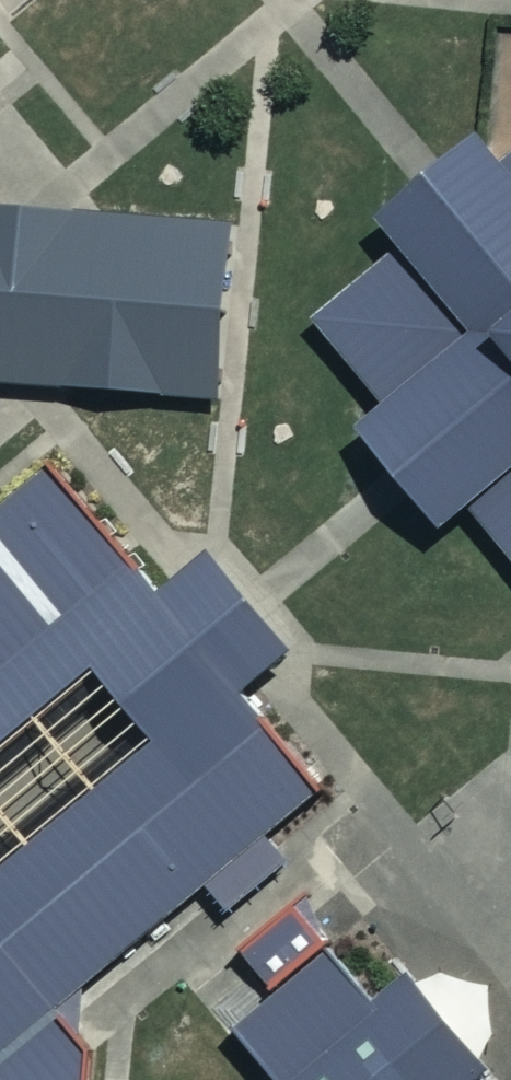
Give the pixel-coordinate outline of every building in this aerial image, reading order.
[(412,227),(437,258),(381,303),(428,362),(395,390),(380,403),(369,411),(380,424),(405,454),(415,466),(425,478),(455,514),(479,494),(510,533),(510,139),(510,140),(490,114),(480,122),(438,156),(428,165),(411,178),(393,193),(387,198),(394,205),(412,227)] [(226,389),(240,211),(83,199),(0,193),(0,372),(6,372),(60,376),(220,389),(226,389)] [(383,376),(395,390),(428,362),(381,303),(437,258),(412,227),(393,242),(379,254),(375,257),(321,302),(360,349),(368,359),(383,376)] [(200,559),(165,587),(57,457),(0,505),(0,1079),(95,1079),(98,1046),(99,1034),(83,1016),(87,976),(213,873),(231,895),(291,845),(284,837),(269,818),(321,774),(241,678),(275,650),(200,559)] [(207,553),(200,559),(275,650),(289,639),(292,636),(259,596),(217,546),(217,545),(207,553)] [(302,896),(246,944),(282,986),(338,936),(316,912),(302,896)] [(241,1022),(285,1071),(273,1079),(488,1079),(489,1069),(498,1059),(417,959),(409,966),(383,990),(338,936),(282,986),(261,1005),(241,1022)]
